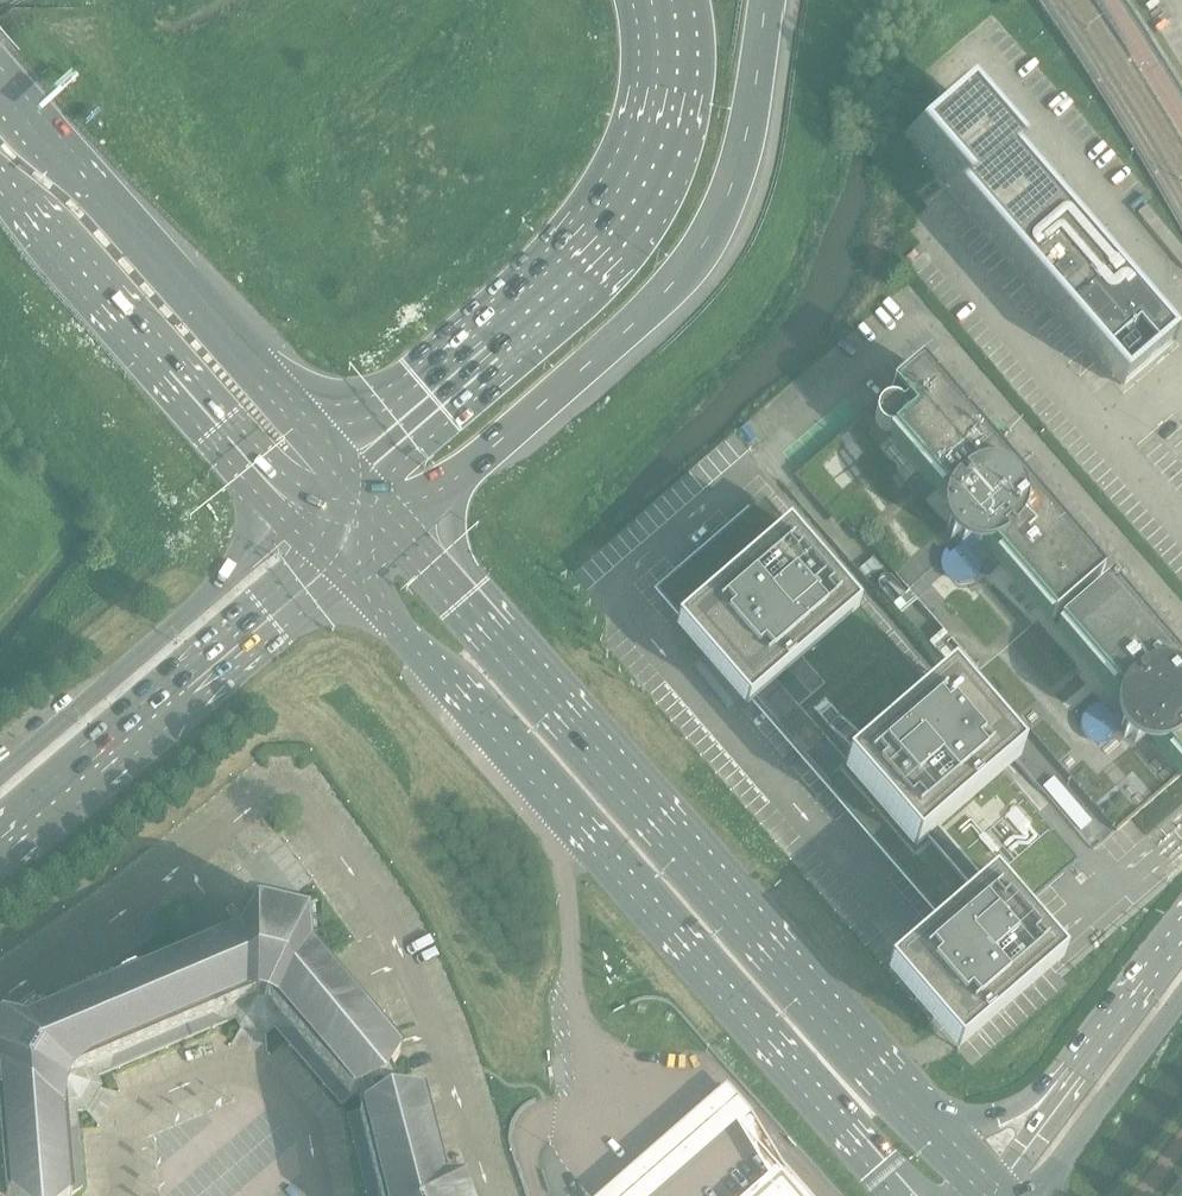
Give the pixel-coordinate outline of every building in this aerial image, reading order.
[(906,128),(899,134),(1121,391),(1176,343),(954,87),(943,96),(906,128)] [(1101,579),(919,368),(795,477),(1116,833),(1181,773),(1181,673),(1107,586),(1058,628),(1052,622),(1101,579)] [(763,502),(656,594),(680,622),(674,628),(745,711),(752,705),(941,924),(886,972),(957,1053),(1062,963),(1020,914),(1077,865),(1001,778),(1019,762),(949,681),(930,696),(763,502)] [(234,1020),(244,1016),(244,1015),(251,1017),(251,1020),(253,1022),(256,1023),(259,1022),(261,1020),(262,1019),(268,1021),(268,1022),(274,1028),(342,1107),(352,1097),(381,1085),(398,1057),(399,1057),(314,959),(309,899),(261,888),(230,940),(18,1029),(0,1024),(0,1124),(6,1195),(7,1195),(73,1195),(80,1190),(81,1190),(75,1114),(87,1113),(102,1089),(97,1078),(234,1020)] [(780,1170),(803,1195),(810,1195),(786,1167),(755,1113),(730,1086),(606,1195),(656,1195),(739,1124),(771,1177),(749,1195),(751,1195),(780,1170)] [(472,1188),(472,1186),(442,1186),(421,1099),(420,1100),(387,1097),(361,1114),(347,1117),(367,1195),(475,1195),(472,1188)] [(780,1170),(751,1195),(803,1195),(780,1170)]
